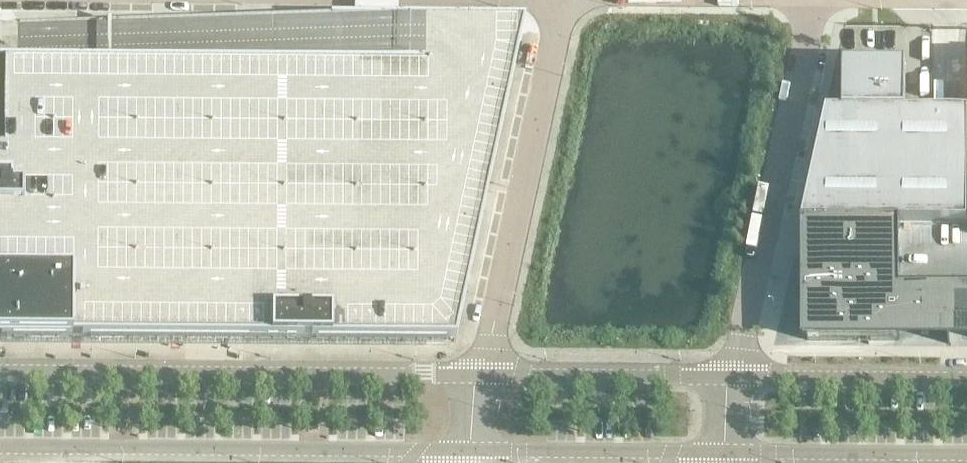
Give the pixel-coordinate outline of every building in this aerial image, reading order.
[(517,54),(523,23),(329,21),(329,96),(274,96),(275,65),(246,65),(246,22),(185,22),(185,64),(0,63),(0,338),(445,342),(455,342),(462,311),(517,54)] [(931,112),(905,112),(905,66),(843,65),(843,111),(826,111),(826,113),(825,115),(823,123),(805,207),(805,208),(805,212),(804,212),(802,222),(966,223),(966,112),(931,112)] [(903,290),(903,223),(805,223),(805,342),(954,342),(954,290),(903,290)]
